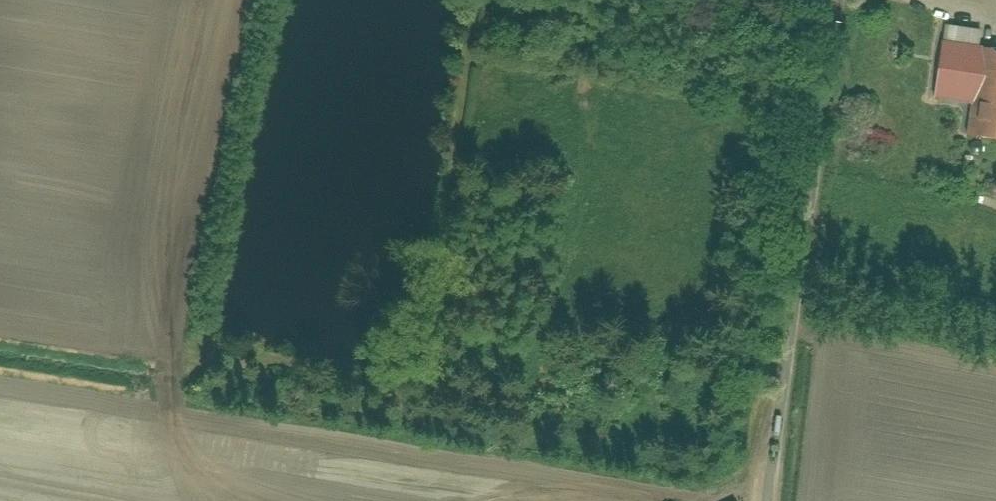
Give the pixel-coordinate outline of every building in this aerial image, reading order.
[(966,106),(973,47),(975,32),(940,27),(931,102),(966,106)] [(963,134),(995,138),(995,50),(973,47),(966,106),(963,134)]
